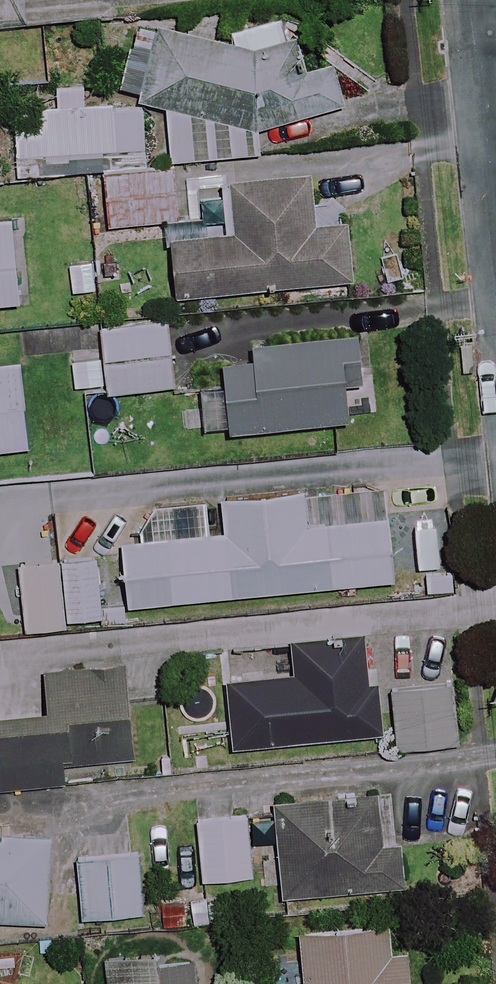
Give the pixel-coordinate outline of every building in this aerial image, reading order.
[(258,130),(337,111),(330,68),(300,72),(303,55),(131,23),(118,94),(160,102),(168,161),(260,148),(258,130)] [(37,158),(148,151),(146,110),(113,112),(113,103),(14,110),(18,175),(38,174),(37,158)] [(174,219),(170,171),(106,177),(110,225),(174,219)] [(318,226),(313,174),(230,182),(236,236),(172,243),(178,298),(354,280),(349,223),(318,226)] [(12,219),(0,221),(0,304),(22,302),(12,219)] [(169,323),(104,328),(106,353),(72,355),(76,396),(174,389),(169,323)] [(212,428),(233,426),(234,433),(349,422),(345,389),(363,388),(358,335),(226,349),(230,388),(208,391),(212,428)] [(21,364),(0,366),(0,452),(30,449),(21,364)] [(396,581),(387,486),(301,494),(224,502),(227,535),(125,545),(131,607),(396,581)] [(102,623),(96,560),(24,567),(30,631),(102,623)] [(366,689),(362,638),(286,644),(289,677),(229,682),(235,748),(393,736),(394,749),(456,744),(451,683),(366,689)] [(161,659),(46,672),(49,707),(0,712),(0,788),(64,781),(62,769),(172,756),(161,659)] [(383,891),(379,799),(278,804),(283,896),(383,891)] [(249,820),(200,823),(203,880),(252,877),(249,820)] [(0,837),(0,920),(47,922),(51,840),(0,837)] [(144,913),(139,854),(81,858),(86,918),(144,913)] [(405,948),(393,949),(391,925),(305,932),(308,963),(257,967),(258,983),(408,983),(405,948)] [(200,951),(106,959),(108,983),(202,983),(200,951)]
